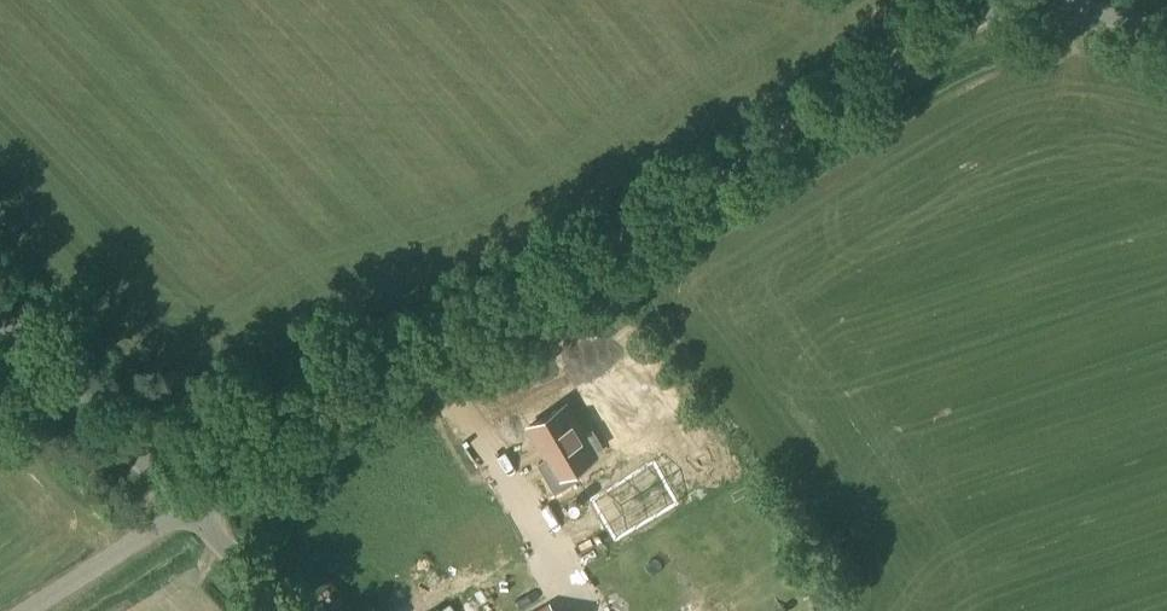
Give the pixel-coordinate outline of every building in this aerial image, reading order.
[(587,378),(640,346),(624,320),(571,353),(587,378)] [(602,411),(656,381),(643,359),(601,382),(603,384),(590,391),(602,411)] [(573,470),(595,457),(593,453),(602,447),(593,430),(583,436),(564,405),(529,426),(548,457),(539,463),(556,492),(578,478),(573,470)]
